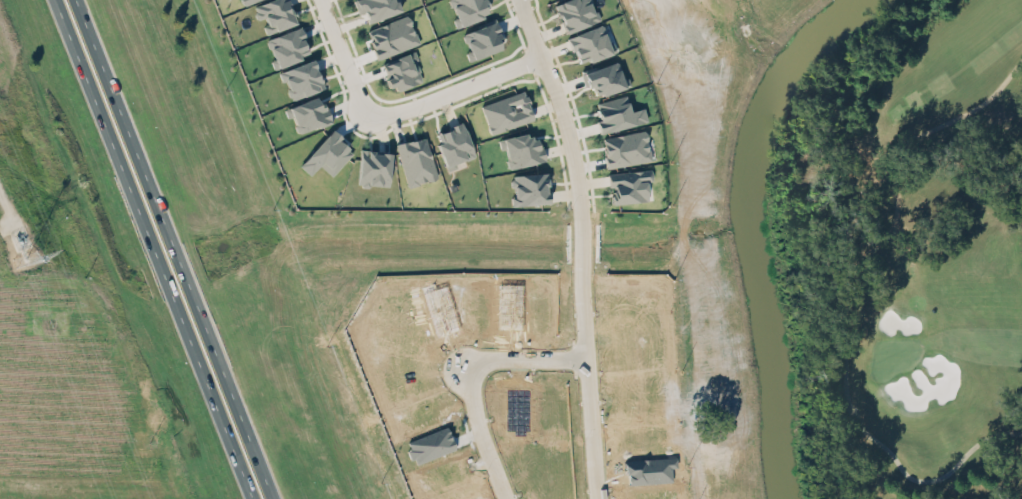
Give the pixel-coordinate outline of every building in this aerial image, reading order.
[(261,18),(267,33),(295,23),(287,0),(269,0),(253,6),(258,19),(261,18)] [(366,21),(400,12),(396,0),(353,0),(357,14),(364,12),(366,21)] [(458,25),(485,16),(480,0),(450,0),(458,25)] [(590,0),(564,0),(554,3),(564,32),(598,21),(590,0)] [(366,30),(376,58),(417,43),(407,15),(366,30)] [(615,51),(612,42),(608,43),(600,24),(567,36),(578,65),(615,51)] [(277,67),(310,54),(299,26),(266,39),(277,67)] [(392,92),(423,80),(411,51),(381,64),(392,92)] [(280,71),(289,99),(322,88),(313,60),(280,71)] [(629,85),(627,79),(622,81),(615,61),(581,72),(586,88),(591,86),(595,97),(629,85)] [(532,121),(524,91),(480,104),(489,133),(532,121)] [(298,131),(326,120),(316,96),(288,107),(298,131)] [(433,132),(446,170),(455,167),(454,163),(473,156),(462,123),(433,132)] [(605,167),(649,161),(645,131),(601,136),(605,167)] [(395,144),(407,187),(437,178),(425,135),(395,144)] [(357,185),(388,186),(389,152),(358,151),(357,185)] [(607,172),(608,187),(611,187),(612,203),(646,201),(645,181),(651,181),(651,170),(607,172)] [(511,205),(547,203),(546,173),(510,174),(511,205)]
